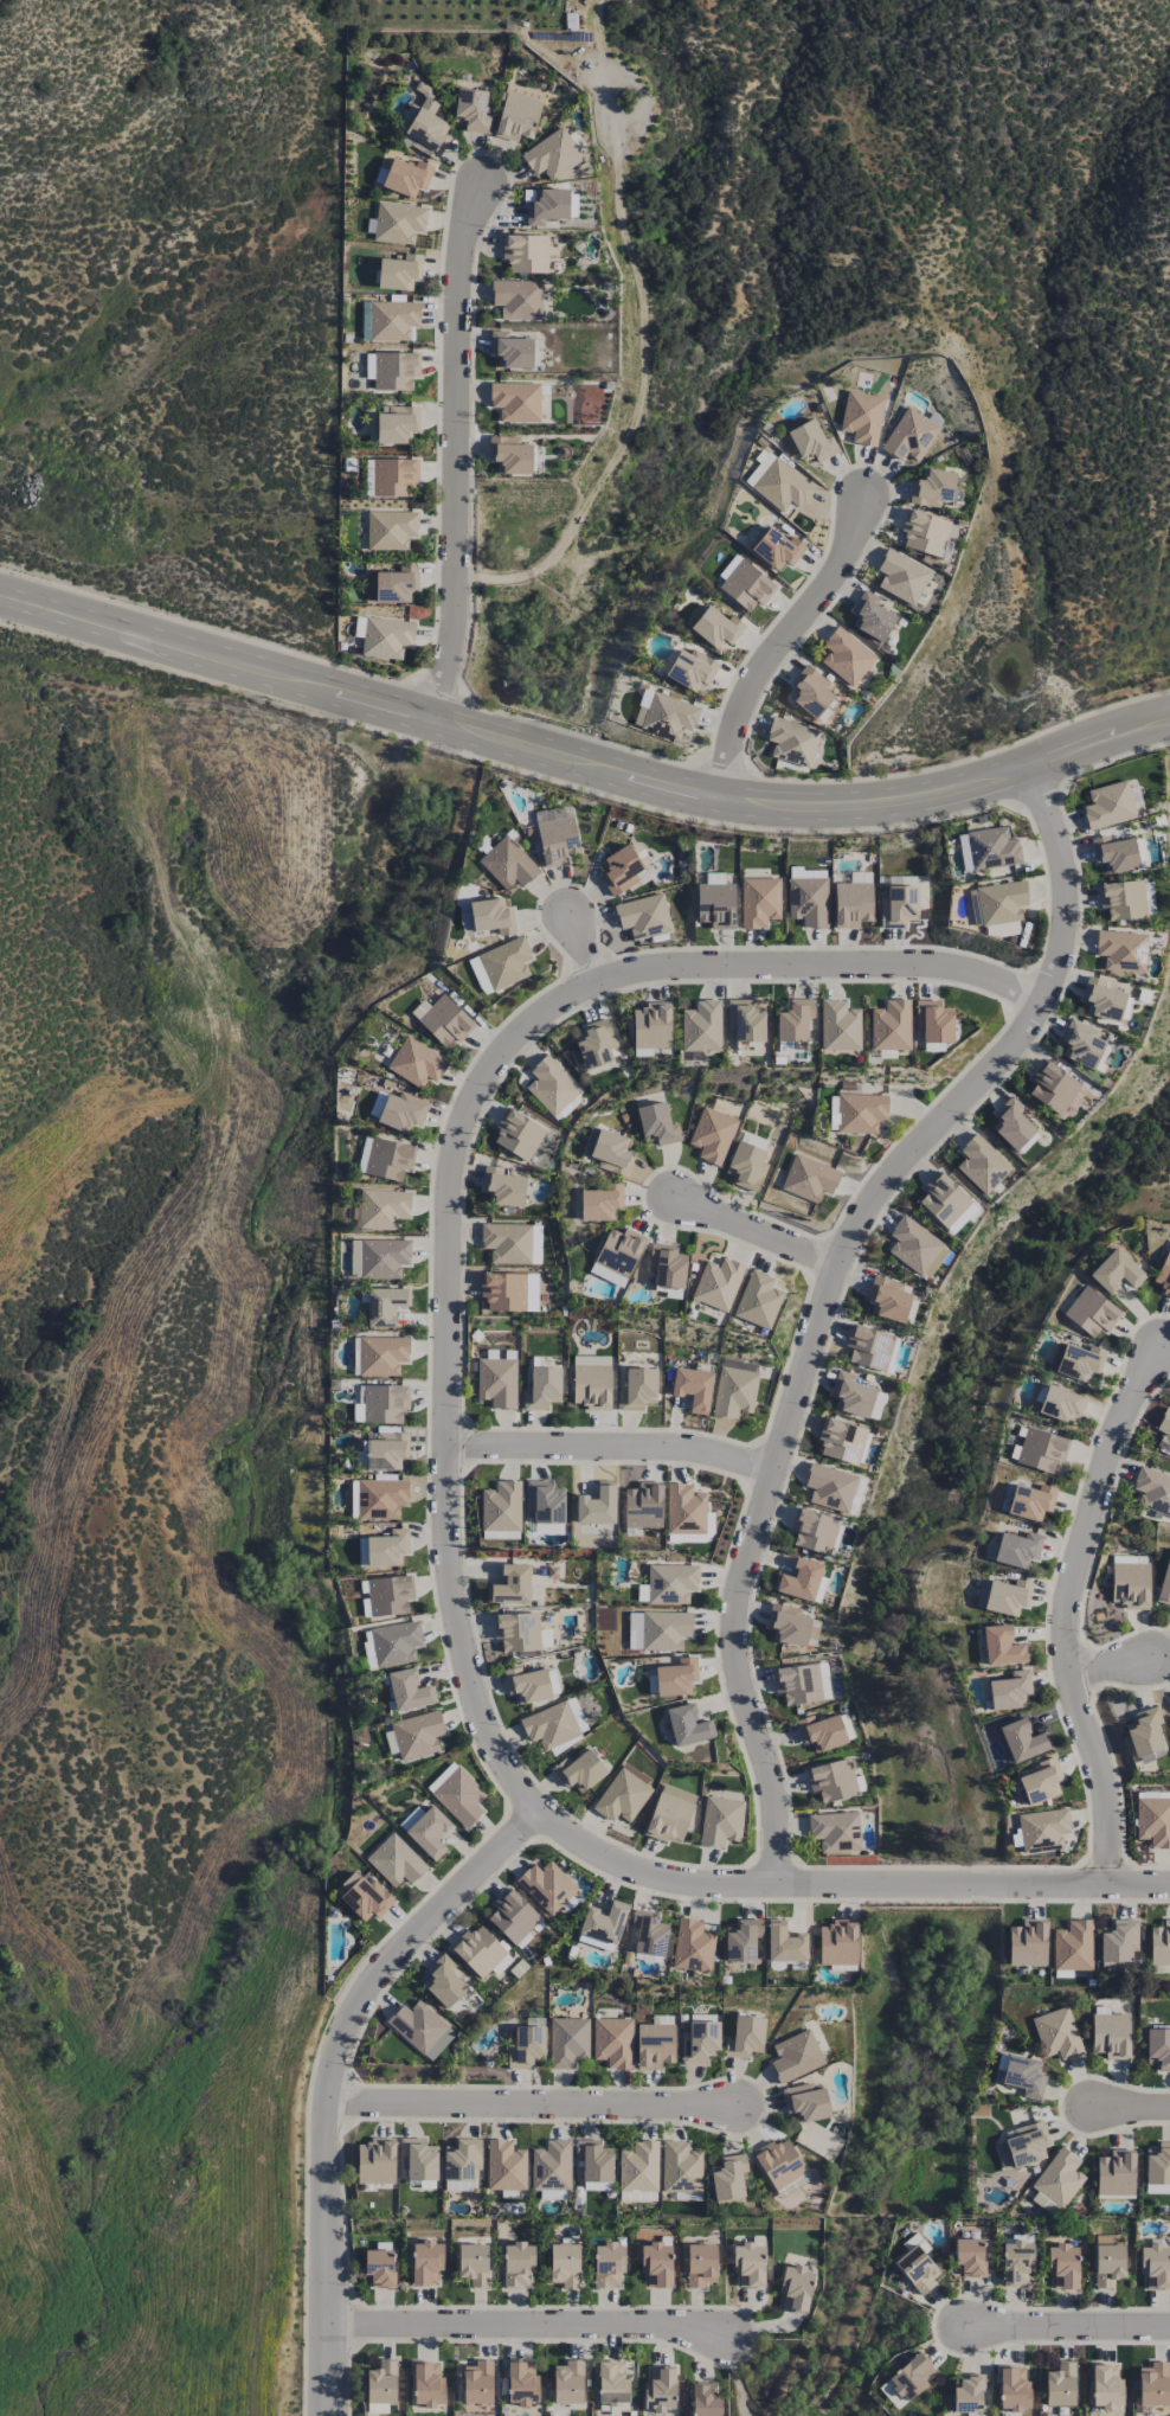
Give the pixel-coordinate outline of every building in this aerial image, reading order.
[(437,161),(449,139),(440,135),(447,123),(434,116),(441,103),(428,96),(432,88),(418,80),(413,90),(425,96),(419,107),(411,103),(397,129),(404,133),(400,141),(437,161)] [(532,139),(545,93),(508,83),(494,136),(518,142),(520,136),(532,139)] [(486,91),(458,88),(454,121),(465,122),(464,131),(490,133),(492,116),(483,115),(486,91)] [(535,176),(547,167),(555,179),(584,158),(561,126),(521,155),(535,176)] [(415,166),(392,158),(382,187),(414,198),(418,188),(425,190),(434,166),(417,160),(415,166)] [(545,219),(568,219),(568,189),(526,190),(526,227),(545,226),(545,219)] [(428,208),(378,201),(373,240),(413,245),(415,231),(424,232),(428,208)] [(548,236),(503,235),(503,260),(509,260),(509,273),(548,274),(548,236)] [(412,290),(412,278),(421,279),(422,254),(404,254),(404,259),(379,259),(378,289),(412,290)] [(541,280),(492,281),(492,306),(500,306),(501,320),(542,319),(541,280)] [(370,302),(370,341),(409,341),(409,326),(420,326),(420,302),(370,302)] [(509,338),(508,330),(490,331),(490,357),(498,357),(498,369),(532,368),(532,338),(509,338)] [(374,390),(412,391),(412,377),(420,377),(420,353),(366,353),(366,379),(374,379),(374,390)] [(540,383),(490,383),(491,408),(498,408),(498,423),(540,422),(540,383)] [(877,446),(884,396),(846,391),(840,431),(852,433),(851,443),(877,446)] [(376,414),(375,443),(410,444),(411,432),(419,432),(420,407),(382,406),(382,414),(376,414)] [(882,450),(902,460),(905,453),(920,461),(939,424),(903,407),(882,450)] [(816,463),(839,453),(831,435),(823,438),(814,419),(787,431),(802,463),(814,458),(816,463)] [(521,437),(490,436),(489,462),(497,462),(496,473),(531,474),(532,444),(520,444),(521,437)] [(798,508),(814,488),(764,448),(754,459),(759,463),(744,482),(787,517),(795,506),(798,508)] [(412,497),(412,484),(419,485),(419,460),(373,459),(373,496),(412,497)] [(913,479),(909,503),(940,508),(941,502),(960,505),(962,490),(954,489),(956,473),(922,468),(921,480),(913,479)] [(951,522),(907,508),(900,531),(906,533),(902,546),(946,560),(952,542),(945,540),(951,522)] [(368,550),(408,550),(408,537),(418,537),(418,511),(368,511),(368,550)] [(749,550),(776,572),(785,562),(790,567),(807,547),(792,535),(787,541),(770,526),(749,550)] [(877,586),(914,605),(932,571),(887,548),(876,570),(884,574),(877,586)] [(714,584),(748,612),(757,602),(762,606),(777,587),(737,555),(714,584)] [(399,572),(368,572),(367,601),(409,602),(410,590),(418,590),(419,565),(399,565),(399,572)] [(898,613),(860,593),(851,612),(857,615),(851,626),(882,643),(898,613)] [(730,645),(745,626),(732,615),(727,620),(708,604),(690,628),(717,650),(724,641),(730,645)] [(416,622),(365,617),(362,656),(401,660),(402,646),(413,647),(416,622)] [(821,644),(828,650),(820,660),(851,688),(877,658),(839,624),(821,644)] [(700,682),(708,686),(719,662),(691,649),(689,654),(678,649),(664,677),(695,692),(700,682)] [(821,725),(840,702),(825,690),(830,684),(806,664),(790,683),(796,688),(788,697),(821,725)] [(701,707),(644,689),(632,726),(679,741),(683,728),(693,731),(701,707)] [(769,758),(811,768),(820,729),(772,717),(766,741),(773,742),(769,758)] [(1087,790),(1091,804),(1082,806),(1088,830),(1136,818),(1127,780),(1087,790)] [(968,831),(972,870),(1021,865),(1018,838),(1008,839),(1007,827),(968,831)] [(477,861),(505,890),(515,881),(522,888),(540,870),(506,834),(477,861)] [(957,835),(963,873),(972,872),(966,834),(957,835)] [(1090,839),(1095,864),(1102,863),(1105,874),(1139,868),(1133,838),(1110,842),(1109,835),(1090,839)] [(1147,867),(1142,838),(1135,839),(1140,868),(1147,867)] [(599,861),(606,873),(600,877),(613,898),(648,877),(628,843),(599,861)] [(828,869),(788,869),(787,919),(802,919),(802,928),(827,928),(828,869)] [(725,873),(706,873),(706,883),(724,883),(725,873)] [(780,878),(740,878),(741,929),(767,929),(767,919),(781,919),(780,878)] [(1021,920),(1019,906),(1029,905),(1025,880),(976,887),(981,925),(1021,920)] [(1098,883),(1099,909),(1108,908),(1108,920),(1145,918),(1143,881),(1098,883)] [(1153,882),(1145,882),(1145,915),(1153,915),(1153,882)] [(698,922),(709,922),(710,930),(735,929),(734,883),(697,884),(698,922)] [(859,928),(859,921),(873,921),(872,883),(834,883),(835,929),(859,928)] [(887,886),(887,898),(881,898),(880,924),(917,924),(918,886),(887,886)] [(614,903),(619,930),(630,928),(632,940),(671,932),(664,894),(614,903)] [(513,908),(505,909),(504,898),(470,902),(473,932),(497,929),(498,935),(516,933),(513,908)] [(470,930),(468,905),(460,906),(462,931),(470,930)] [(987,938),(1019,932),(1017,921),(985,927),(987,938)] [(1096,956),(1104,956),(1103,971),(1146,973),(1147,933),(1096,931),(1096,956)] [(530,976),(524,962),(533,958),(524,936),(477,954),(492,991),(530,976)] [(483,995),(492,991),(476,956),(468,960),(483,995)] [(1081,1000),(1088,1002),(1085,1014),(1119,1022),(1126,993),(1104,988),(1106,980),(1087,976),(1081,1000)] [(444,1047),(453,1038),(458,1043),(476,1025),(443,994),(417,1021),(444,1047)] [(752,1000),(727,999),(726,1031),(735,1031),(734,1042),(764,1042),(765,1007),(752,1007),(752,1000)] [(814,999),(789,999),(789,1012),(777,1012),(777,1040),(808,1041),(808,1018),(814,1018),(814,999)] [(860,1050),(861,1009),(847,1009),(847,999),(821,999),(820,1050),(860,1050)] [(909,999),(885,1000),(885,1009),(870,1009),(871,1050),(910,1050),(909,999)] [(681,1010),(682,1052),(722,1051),(721,1000),(694,1000),(695,1010),(681,1010)] [(915,1001),(916,1032),(923,1032),(923,1043),(953,1043),(952,1008),(941,1008),(941,1000),(915,1001)] [(671,1048),(670,1004),(632,1005),(633,1049),(671,1048)] [(586,1037),(575,1042),(585,1070),(614,1060),(610,1051),(617,1048),(606,1017),(582,1026),(586,1037)] [(1058,1057),(1095,1069),(1104,1041),(1096,1039),(1100,1029),(1070,1020),(1058,1057)] [(449,1061),(406,1035),(386,1068),(421,1089),(428,1078),(436,1083),(449,1061)] [(779,1043),(779,1050),(808,1050),(807,1042),(779,1043)] [(535,1078),(525,1088),(553,1117),(581,1090),(546,1054),(528,1071),(535,1078)] [(1081,1085),(1044,1059),(1030,1079),(1036,1083),(1028,1094),(1059,1116),(1081,1085)] [(429,1103),(399,1091),(397,1098),(388,1094),(377,1122),(408,1134),(412,1124),(420,1127),(429,1103)] [(877,1134),(877,1121),(887,1121),(888,1095),(838,1094),(837,1133),(877,1134)] [(993,1114),(998,1119),(989,1128),(1019,1156),(1040,1134),(1019,1114),(1025,1108),(1011,1095),(993,1114)] [(635,1108),(643,1142),(655,1139),(657,1147),(681,1141),(677,1123),(670,1124),(665,1101),(635,1108)] [(493,1142),(527,1162),(547,1130),(507,1106),(494,1129),(499,1132),(493,1142)] [(739,1120),(702,1106),(688,1144),(701,1148),(697,1158),(721,1167),(739,1120)] [(965,1158),(955,1167),(983,1196),(1012,1169),(977,1132),(958,1150),(965,1158)] [(404,1170),(411,1171),(416,1146),(372,1137),(364,1175),(402,1182),(404,1170)] [(736,1176),(734,1184),(759,1192),(767,1164),(762,1163),(766,1150),(736,1140),(726,1173),(736,1176)] [(841,1172),(794,1153),(779,1189),(817,1204),(822,1191),(832,1195),(841,1172)] [(525,1177),(502,1175),(503,1168),(485,1166),(482,1191),(489,1192),(487,1204),(523,1208),(525,1177)] [(952,1235),(978,1207),(939,1170),(922,1187),(927,1192),(917,1203),(952,1235)] [(623,1208),(622,1183),(608,1183),(608,1190),(580,1191),(580,1221),(615,1220),(615,1208),(623,1208)] [(396,1231),(397,1216),(410,1217),(411,1192),(360,1190),(358,1229),(396,1231)] [(888,1234),(896,1240),(888,1251),(927,1280),(950,1249),(903,1214),(888,1234)] [(481,1248),(490,1248),(490,1263),(530,1264),(531,1225),(482,1224),(481,1248)] [(541,1225),(531,1225),(532,1264),(541,1264),(541,1225)] [(608,1228),(594,1265),(629,1279),(645,1238),(624,1230),(622,1234),(608,1228)] [(360,1278),(400,1279),(400,1265),(410,1266),(411,1240),(361,1239),(360,1278)] [(351,1278),(359,1278),(359,1240),(351,1240),(351,1278)] [(1151,1287),(1169,1295),(1169,1243),(1151,1287)] [(676,1245),(651,1244),(650,1262),(655,1262),(654,1287),(685,1288),(687,1254),(675,1254),(676,1245)] [(1134,1289),(1146,1276),(1115,1247),(1089,1275),(1109,1295),(1123,1280),(1134,1289)] [(706,1260),(691,1299),(727,1313),(745,1266),(722,1257),(719,1265),(706,1260)] [(733,1316),(769,1330),(783,1292),(771,1287),(775,1277),(751,1269),(733,1316)] [(525,1311),(525,1273),(481,1274),(481,1299),(487,1299),(488,1311),(525,1311)] [(526,1311),(538,1312),(538,1274),(526,1274),(526,1311)] [(903,1284),(873,1276),(867,1300),(873,1301),(870,1314),(904,1323),(911,1294),(901,1291),(903,1284)] [(1101,1328),(1106,1332),(1121,1313),(1085,1284),(1061,1314),(1092,1339),(1101,1328)] [(396,1306),(409,1306),(408,1288),(367,1289),(368,1327),(396,1327),(396,1306)] [(896,1336),(852,1323),(845,1347),(852,1348),(848,1362),(885,1372),(896,1336)] [(359,1337),(358,1376),(399,1377),(399,1362),(409,1362),(409,1338),(359,1337)] [(1086,1351),(1058,1340),(1047,1369),(1086,1383),(1091,1372),(1098,1374),(1106,1351),(1088,1345),(1086,1351)] [(516,1359),(476,1360),(477,1399),(491,1399),(491,1409),(517,1409),(516,1359)] [(611,1410),(609,1364),(572,1365),(573,1404),(585,1404),(585,1410),(611,1410)] [(737,1421),(739,1411),(752,1414),(759,1373),(720,1366),(711,1416),(737,1421)] [(548,1410),(548,1402),(560,1402),(561,1367),(530,1367),(530,1391),(523,1391),(522,1410),(548,1410)] [(617,1410),(643,1411),(643,1400),(656,1400),(657,1368),(626,1368),(625,1392),(618,1392),(617,1410)] [(711,1371),(673,1369),(671,1396),(691,1397),(690,1413),(708,1415),(711,1371)] [(837,1396),(834,1410),(869,1417),(875,1388),(853,1383),(855,1374),(836,1370),(831,1395),(837,1396)] [(1037,1412),(1075,1426),(1085,1398),(1048,1384),(1037,1412)] [(363,1423),(402,1423),(402,1410),(409,1410),(409,1386),(364,1385),(363,1423)] [(1156,1447),(1169,1453),(1169,1410),(1165,1408),(1155,1429),(1162,1433),(1156,1447)] [(820,1455),(857,1466),(867,1429),(823,1417),(816,1442),(823,1444),(820,1455)] [(1069,1437),(1024,1428),(1017,1466),(1053,1473),(1055,1462),(1064,1464),(1069,1437)] [(409,1433),(378,1432),(377,1440),(367,1440),(367,1469),(401,1470),(401,1459),(409,1459),(409,1433)] [(859,1476),(810,1462),(804,1486),(812,1489),(808,1502),(848,1514),(859,1476)] [(1140,1492),(1136,1505),(1169,1517),(1169,1476),(1140,1465),(1131,1489),(1140,1492)] [(398,1519),(398,1505),(408,1505),(408,1480),(358,1479),(358,1518),(398,1519)] [(481,1531),(521,1531),(520,1480),(495,1481),(495,1490),(481,1490),(481,1531)] [(564,1489),(552,1489),(552,1480),(526,1480),(527,1513),(534,1512),(534,1524),(565,1523),(564,1489)] [(615,1524),(615,1481),(597,1481),(596,1495),(575,1495),(575,1523),(615,1524)] [(624,1528),(661,1529),(662,1482),(638,1481),(637,1489),(625,1489),(624,1528)] [(706,1493),(692,1493),(692,1484),(667,1483),(666,1533),(705,1535),(706,1493)] [(1041,1521),(1043,1511),(1052,1513),(1056,1488),(1038,1484),(1037,1489),(1013,1484),(1007,1515),(1041,1521)] [(839,1519),(796,1507),(790,1531),(796,1532),(793,1545),(828,1555),(839,1519)] [(409,1554),(409,1528),(390,1528),(390,1536),(367,1537),(368,1567),(402,1566),(401,1554),(409,1554)] [(1001,1532),(993,1561),(1026,1570),(1030,1558),(1037,1560),(1043,1536),(1026,1531),(1024,1538),(1001,1532)] [(358,1538),(359,1567),(366,1566),(366,1538),(358,1538)] [(813,1601),(822,1564),(795,1557),(791,1576),(776,1572),(772,1591),(813,1601)] [(1166,1560),(1156,1602),(1169,1605),(1169,1561),(1166,1560)] [(1149,1564),(1112,1563),(1111,1601),(1123,1602),(1122,1609),(1148,1610),(1149,1564)] [(487,1585),(487,1602),(529,1603),(530,1564),(502,1564),(502,1585),(487,1585)] [(699,1566),(648,1565),(647,1604),(688,1605),(688,1590),(698,1590),(699,1566)] [(408,1600),(415,1599),(412,1574),(359,1581),(364,1618),(409,1612),(408,1600)] [(1014,1579),(1013,1585),(981,1578),(975,1607),(1017,1616),(1019,1605),(1027,1607),(1032,1583),(1014,1579)] [(802,1608),(771,1603),(766,1627),(774,1629),(771,1641),(806,1647),(808,1636),(817,1638),(818,1628),(810,1627),(812,1618),(800,1616),(802,1608)] [(681,1651),(682,1637),(692,1637),(692,1612),(642,1611),(642,1650),(681,1651)] [(502,1652),(540,1651),(538,1613),(494,1615),(495,1640),(502,1639),(502,1652)] [(640,1649),(642,1613),(630,1613),(628,1649),(640,1649)] [(370,1629),(376,1668),(416,1661),(414,1647),(423,1645),(419,1620),(370,1629)] [(982,1627),(987,1666),(1029,1661),(1026,1644),(1013,1645),(1010,1624),(982,1627)] [(655,1666),(656,1697),(690,1695),(690,1682),(698,1682),(696,1657),(678,1658),(678,1666),(655,1666)] [(772,1670),(775,1694),(783,1693),(785,1705),(830,1699),(825,1662),(772,1670)] [(551,1699),(547,1669),(521,1672),(521,1667),(504,1670),(507,1695),(516,1694),(517,1703),(551,1699)] [(394,1710),(436,1705),(434,1685),(419,1687),(417,1668),(389,1672),(394,1710)] [(991,1710),(1025,1708),(1024,1695),(1031,1694),(1030,1670),(1010,1671),(1011,1679),(989,1681),(991,1710)] [(519,1719),(528,1743),(538,1739),(543,1750),(588,1732),(574,1696),(519,1719)] [(667,1707),(672,1745),(715,1739),(712,1720),(697,1722),(694,1703),(667,1707)] [(1156,1725),(1162,1723),(1157,1706),(1132,1714),(1135,1721),(1124,1725),(1138,1765),(1155,1759),(1154,1757),(1165,1753),(1156,1725)] [(400,1761),(440,1751),(436,1737),(445,1735),(439,1710),(390,1722),(400,1761)] [(815,1721),(813,1715),(796,1721),(803,1745),(811,1742),(815,1754),(847,1744),(838,1714),(815,1721)] [(1032,1736),(1025,1717),(998,1727),(1012,1763),(1051,1749),(1045,1732),(1032,1736)] [(580,1794),(607,1772),(588,1748),(570,1763),(565,1758),(550,1770),(567,1789),(572,1785),(580,1794)] [(1038,1762),(1040,1769),(1017,1777),(1023,1795),(1021,1795),(1025,1806),(1060,1794),(1057,1783),(1063,1781),(1055,1757),(1038,1762)] [(805,1769),(811,1794),(818,1792),(821,1804),(859,1795),(850,1758),(805,1769)] [(426,1789),(431,1793),(456,1766),(451,1762),(426,1789)] [(592,1809),(613,1822),(618,1815),(630,1823),(655,1785),(622,1763),(592,1809)] [(477,1805),(487,1794),(458,1766),(430,1795),(466,1829),(484,1811),(477,1805)] [(681,1841),(697,1796),(662,1784),(643,1835),(666,1842),(668,1836),(681,1841)] [(744,1800),(704,1796),(698,1846),(723,1849),(724,1840),(740,1842),(744,1800)] [(1137,1798),(1136,1839),(1149,1839),(1149,1848),(1169,1849),(1169,1799),(1137,1798)] [(398,1825),(433,1862),(446,1850),(437,1839),(451,1826),(432,1805),(424,1812),(418,1806),(398,1825)] [(1017,1815),(1023,1854),(1063,1848),(1061,1834),(1072,1833),(1068,1807),(1017,1815)] [(808,1814),(809,1840),(819,1840),(820,1852),(860,1851),(859,1812),(808,1814)] [(364,1861),(394,1889),(403,1878),(411,1885),(428,1866),(391,1832),(364,1861)] [(578,1890),(550,1859),(539,1869),(533,1863),(515,1880),(549,1916),(578,1890)] [(373,1879),(368,1884),(354,1871),(334,1892),(364,1921),(372,1914),(377,1919),(395,1901),(373,1879)] [(614,1951),(627,1904),(611,1900),(608,1912),(586,1906),(576,1941),(614,1951)] [(658,1913),(633,1910),(630,1928),(637,1929),(633,1953),(664,1957),(668,1924),(657,1922),(658,1913)] [(711,1972),(715,1931),(703,1930),(704,1920),(677,1918),(673,1969),(711,1972)] [(762,1938),(763,1919),(737,1919),(737,1927),(725,1927),(724,1962),(755,1962),(755,1938),(762,1938)] [(767,1961),(806,1962),(807,1933),(786,1933),(786,1920),(768,1919),(767,1961)] [(857,1964),(856,1919),(830,1920),(830,1926),(818,1926),(819,1965),(857,1964)] [(1009,1965),(1046,1965),(1046,1919),(1021,1919),(1021,1927),(1008,1927),(1009,1965)] [(1150,1965),(1169,1965),(1169,1919),(1163,1920),(1163,1926),(1149,1927),(1150,1965)] [(1053,1930),(1054,1971),(1093,1970),(1092,1920),(1067,1920),(1067,1929),(1053,1930)] [(1138,1920),(1112,1920),(1112,1927),(1100,1927),(1100,1962),(1137,1963),(1138,1920)] [(507,1954),(481,1924),(471,1933),(467,1929),(449,1946),(479,1980),(507,1954)] [(425,1971),(430,1976),(421,1985),(447,2010),(468,1987),(451,1972),(456,1966),(442,1953),(425,1971)] [(491,1969),(495,1975),(513,1961),(509,1955),(491,1969)] [(409,2010),(402,2003),(385,2023),(430,2062),(456,2032),(418,2000),(409,2010)] [(1031,2017),(1043,2057),(1058,2052),(1060,2061),(1083,2054),(1068,2006),(1031,2017)] [(1130,2015),(1092,2014),(1091,2053),(1105,2053),(1105,2060),(1129,2060),(1130,2015)] [(637,2024),(638,2070),(661,2070),(661,2063),(674,2063),(674,2015),(654,2016),(654,2024),(637,2024)] [(765,2018),(735,2015),(733,2039),(726,2039),(724,2057),(749,2060),(750,2052),(762,2053),(765,2018)] [(588,2018),(550,2019),(551,2069),(575,2068),(575,2059),(589,2059),(588,2018)] [(633,2019),(593,2018),(593,2060),(606,2060),(606,2069),(632,2069),(633,2019)] [(707,2064),(707,2055),(719,2056),(719,2022),(690,2021),(690,2033),(681,2033),(681,2063),(707,2064)] [(508,2037),(508,2069),(532,2069),(532,2061),(545,2061),(544,2026),(514,2026),(515,2037),(508,2037)] [(1158,2060),(1158,2072),(1169,2072),(1169,2026),(1146,2026),(1147,2060),(1158,2060)] [(771,2045),(777,2059),(769,2063),(779,2085),(825,2065),(809,2029),(771,2045)] [(1042,2061),(1005,2054),(999,2084),(1024,2089),(1022,2096),(1040,2100),(1045,2076),(1039,2075),(1042,2061)] [(823,2087),(813,2090),(811,2082),(780,2090),(787,2115),(794,2113),(797,2124),(831,2115),(823,2087)] [(1002,2171),(1047,2158),(1044,2147),(1050,2145),(1043,2120),(1004,2131),(1006,2139),(994,2143),(1002,2171)] [(753,2152),(776,2198),(810,2181),(787,2135),(753,2152)] [(395,2138),(368,2137),(368,2144),(357,2144),(357,2183),(394,2184),(395,2138)] [(408,2157),(407,2180),(437,2180),(438,2146),(425,2145),(425,2138),(400,2138),(400,2157),(408,2157)] [(474,2180),(474,2170),(480,2170),(481,2139),(456,2138),(456,2146),(444,2146),(443,2179),(474,2180)] [(526,2150),(512,2150),(512,2139),(487,2139),(487,2190),(526,2190),(526,2150)] [(531,2190),(570,2190),(571,2140),(545,2140),(545,2149),(532,2149),(531,2190)] [(575,2140),(576,2159),(583,2159),(583,2181),(612,2181),(612,2148),(600,2148),(600,2140),(575,2140)] [(619,2150),(619,2191),(658,2190),(657,2141),(633,2141),(633,2150),(619,2150)] [(702,2151),(688,2151),(688,2141),(663,2141),(662,2191),(701,2192),(702,2151)] [(1158,2142),(1158,2150),(1145,2150),(1145,2183),(1169,2184),(1169,2142),(1158,2142)] [(1075,2169),(1081,2161),(1060,2146),(1031,2187),(1063,2209),(1085,2177),(1075,2169)] [(1096,2195),(1134,2196),(1134,2150),(1109,2150),(1109,2157),(1097,2156),(1096,2195)] [(715,2202),(745,2197),(741,2173),(748,2172),(745,2153),(720,2157),(721,2166),(709,2168),(715,2202)] [(583,2182),(583,2190),(611,2190),(611,2183),(583,2182)] [(1145,2185),(1145,2193),(1169,2194),(1169,2185),(1145,2185)] [(657,2199),(656,2191),(619,2192),(620,2201),(657,2199)] [(1059,2208),(1036,2192),(1031,2200),(1054,2216),(1059,2208)] [(1095,2289),(1112,2288),(1112,2279),(1125,2279),(1124,2235),(1095,2235),(1095,2289)] [(1003,2237),(1002,2285),(1028,2285),(1028,2272),(1033,2272),(1033,2237),(1003,2237)] [(984,2277),(983,2239),(954,2239),(955,2265),(961,2265),(961,2277),(984,2277)] [(413,2242),(413,2285),(437,2286),(438,2272),(442,2272),(443,2242),(413,2242)] [(534,2243),(504,2244),(504,2287),(529,2287),(529,2272),(534,2272),(534,2243)] [(672,2287),(670,2243),(641,2244),(642,2274),(646,2273),(646,2288),(672,2287)] [(470,2288),(487,2288),(487,2244),(458,2244),(458,2278),(470,2278),(470,2288)] [(550,2283),(561,2283),(561,2288),(580,2288),(579,2244),(549,2245),(550,2283)] [(593,2288),(619,2288),(619,2273),(625,2273),(625,2244),(593,2244),(593,2288)] [(716,2244),(686,2244),(687,2288),(705,2288),(705,2282),(716,2282),(716,2244)] [(763,2247),(753,2247),(753,2244),(733,2244),(733,2274),(738,2274),(739,2288),(764,2288),(763,2247)] [(940,2279),(919,2244),(894,2259),(915,2294),(940,2279)] [(1047,2245),(1047,2275),(1052,2275),(1052,2288),(1077,2289),(1078,2246),(1047,2245)] [(1140,2246),(1140,2275),(1145,2275),(1145,2290),(1169,2290),(1169,2246),(1140,2246)] [(394,2287),(393,2249),(364,2250),(365,2275),(371,2275),(371,2288),(394,2287)] [(808,2312),(812,2269),(782,2266),(779,2294),(783,2294),(781,2309),(808,2312)] [(897,2411),(929,2383),(926,2380),(935,2372),(919,2352),(877,2388),(897,2411)] [(367,2404),(397,2403),(396,2358),(378,2359),(378,2369),(366,2370),(367,2404)] [(492,2360),(474,2360),(474,2366),(463,2366),(463,2404),(493,2404),(492,2360)] [(537,2404),(536,2360),(507,2361),(508,2405),(537,2404)] [(583,2360),(564,2360),(565,2366),(553,2366),(554,2404),(584,2403),(583,2360)] [(598,2401),(629,2402),(629,2376),(624,2376),(624,2361),(599,2361),(598,2401)] [(1075,2406),(1076,2361),(1058,2361),(1057,2371),(1046,2371),(1045,2405),(1075,2406)] [(1139,2406),(1168,2405),(1167,2362),(1150,2362),(1150,2368),(1138,2368),(1139,2406)] [(444,2376),(439,2376),(439,2363),(414,2363),(414,2406),(445,2406),(444,2376)] [(1122,2408),(1123,2378),(1117,2378),(1117,2365),(1092,2364),(1092,2408),(1122,2408)] [(1030,2410),(1030,2380),(1025,2381),(1025,2366),(999,2367),(1000,2410),(1030,2410)] [(675,2368),(649,2368),(649,2381),(644,2381),(643,2411),(675,2411),(675,2368)] [(983,2375),(955,2375),(954,2412),(982,2413),(983,2375)] [(692,2415),(720,2415),(721,2395),(715,2394),(715,2384),(692,2383),(692,2415)] [(628,2403),(599,2403),(600,2413),(628,2413),(628,2403)]
